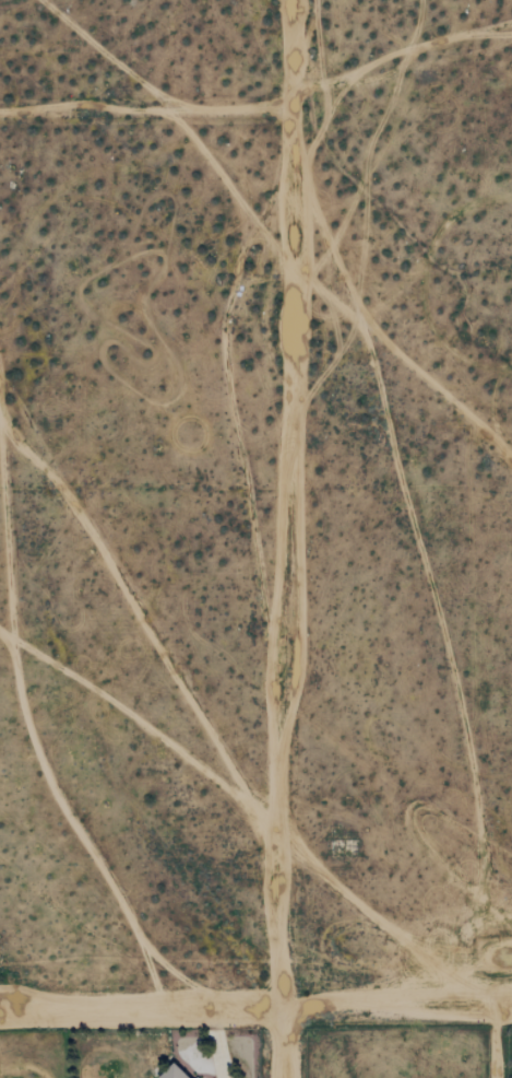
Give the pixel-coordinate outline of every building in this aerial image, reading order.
[(171,1063),(157,1077),(188,1077),(171,1063)]
